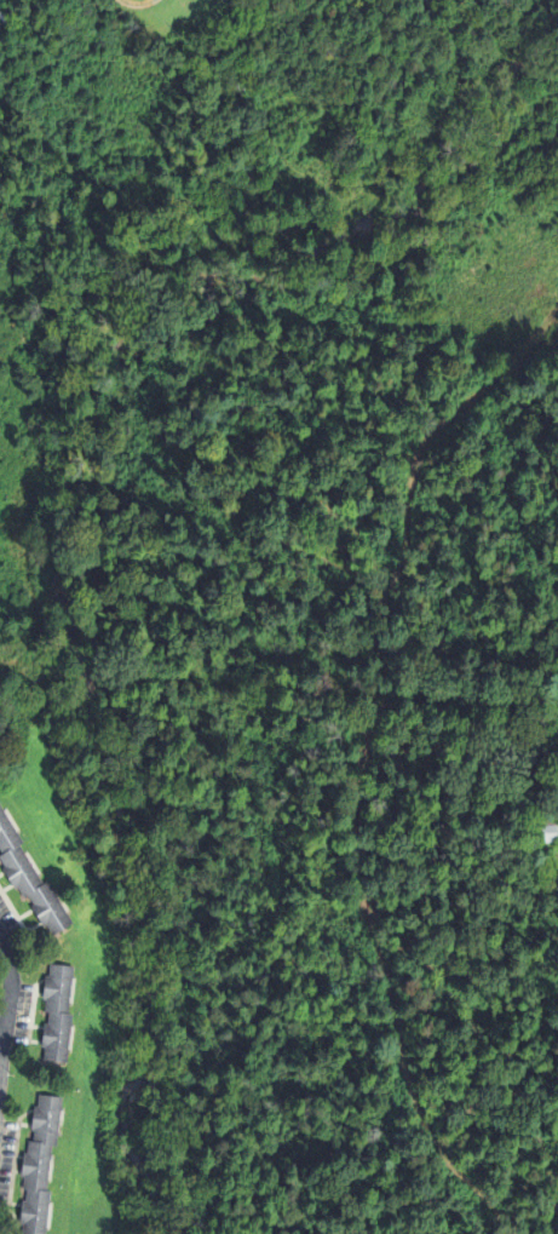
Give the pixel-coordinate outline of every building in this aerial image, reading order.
[(2,25),(0,23),(0,10),(10,18),(2,25)] [(5,866),(0,859),(0,854),(2,853),(0,849),(0,803),(23,842),(19,844),(44,884),(47,880),(73,923),(51,935),(45,925),(42,926),(41,924),(39,922),(33,911),(31,908),(30,906),(34,903),(28,895),(24,897),(17,885),(13,888),(12,885),(11,883),(5,873),(2,871),(1,868),(5,866)] [(542,843),(542,825),(557,825),(557,843),(542,843)] [(45,977),(45,975),(48,976),(50,963),(74,965),(68,1014),(73,1014),(67,1062),(44,1060),(45,1046),(41,1046),(41,1043),(41,1040),(42,1028),(44,1026),(44,1023),(47,1023),(48,1012),(44,1011),(45,998),(42,998),(42,995),(44,993),(45,981),(45,977)] [(51,1192),(45,1233),(21,1233),(23,1224),(19,1223),(19,1218),(19,1216),(21,1206),(22,1204),(22,1200),(25,1200),(27,1190),(22,1189),(23,1176),(19,1176),(21,1173),(21,1170),(22,1158),(23,1155),(23,1153),(27,1153),(28,1141),(33,1141),(34,1130),(30,1130),(30,1126),(30,1124),(33,1112),(33,1108),(33,1107),(36,1107),(39,1094),(62,1097),(56,1147),(52,1146),(46,1190),(51,1192)]
